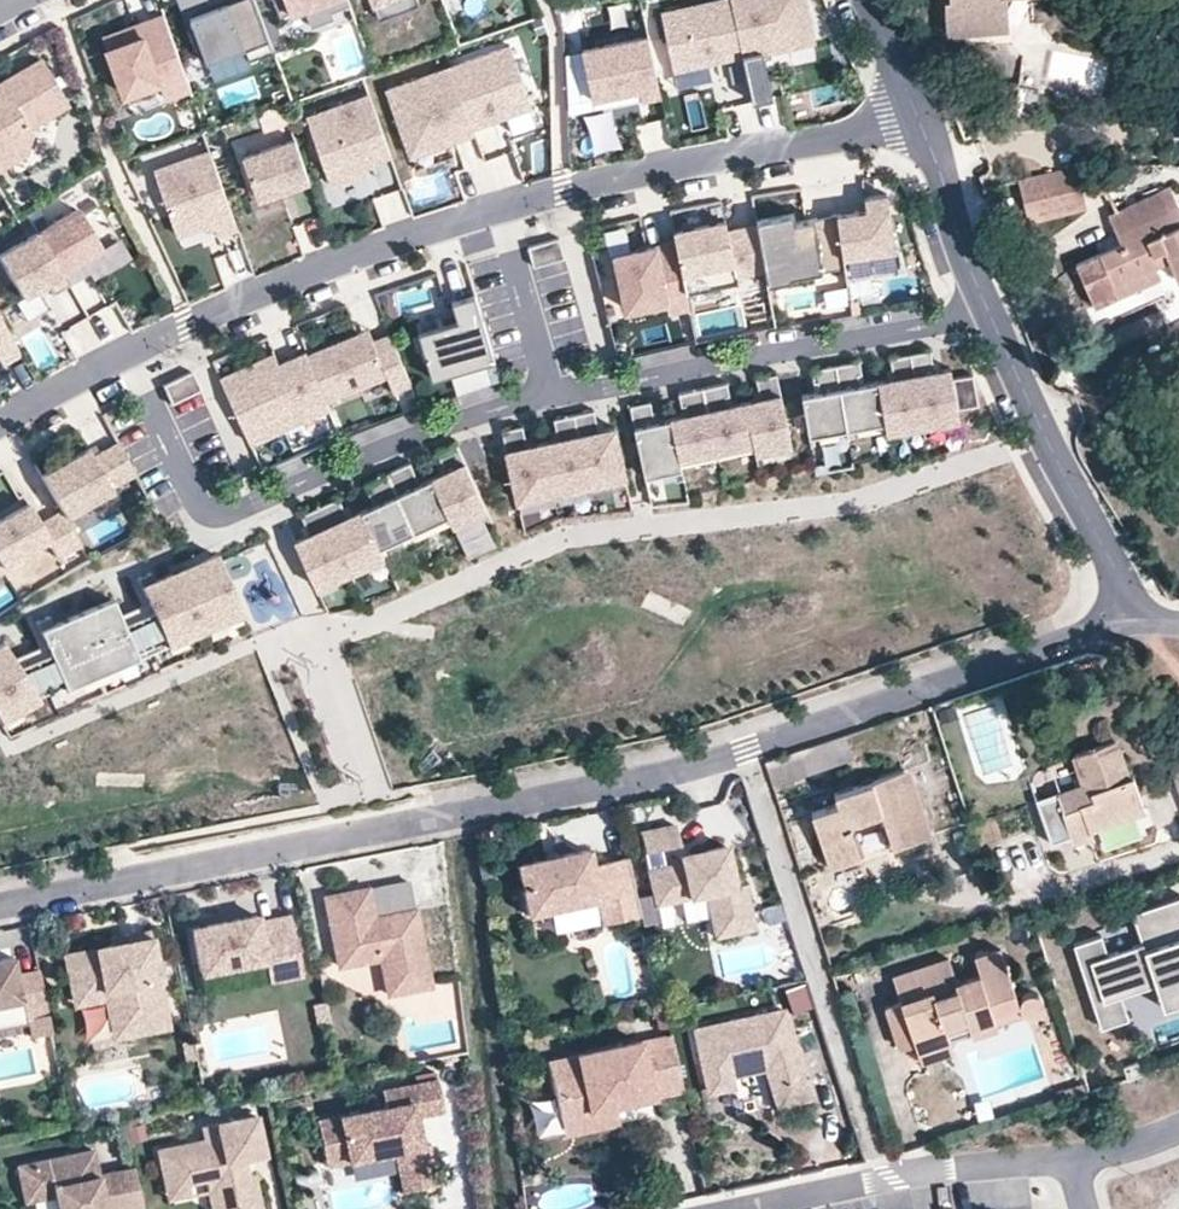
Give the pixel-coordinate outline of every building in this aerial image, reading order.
[(200,59),(246,43),(252,58),(273,50),(256,0),(216,0),(209,2),(208,0),(179,0),(200,59)] [(273,15),(284,11),(280,0),(267,0),(273,15)] [(284,11),(297,6),(314,0),(280,0),(284,11)] [(297,6),(303,22),(327,14),(324,6),(342,0),(314,0),(297,6)] [(730,0),(679,0),(659,5),(673,68),(742,53),(730,0)] [(753,100),(772,96),(762,48),(811,37),(803,0),(730,0),(742,53),(753,100)] [(943,1),(945,32),(996,30),(996,0),(947,0),(943,1)] [(165,13),(103,36),(126,101),(163,88),(168,102),(193,93),(165,13)] [(640,30),(576,44),(586,88),(632,78),(635,91),(653,88),(640,30)] [(507,43),(446,65),(467,126),(489,118),(486,111),(496,108),(499,115),(529,104),(507,43)] [(26,157),(29,134),(27,130),(66,107),(40,63),(1,86),(6,93),(0,96),(0,172),(26,157)] [(446,65),(383,87),(405,148),(467,126),(446,65)] [(1009,87),(1008,121),(1027,122),(1029,88),(1009,87)] [(365,92),(303,114),(328,183),(361,172),(358,163),(387,153),(365,92)] [(489,118),(499,115),(496,108),(486,111),(489,118)] [(287,133),(236,150),(251,194),(302,177),(287,133)] [(211,150),(154,170),(178,236),(214,223),(220,238),(240,231),(211,150)] [(1116,197),(1108,166),(1061,170),(1071,209),(1116,197)] [(1061,170),(1001,183),(1011,223),(1065,208),(1071,209),(1061,170)] [(371,198),(381,227),(409,217),(399,188),(371,198)] [(858,205),(827,211),(835,255),(891,245),(881,189),(856,194),(858,205)] [(1175,268),(1178,266),(1178,216),(1169,189),(1109,211),(1123,248),(1070,267),(1080,293),(1098,286),(1157,265),(1151,248),(1166,243),(1175,268)] [(786,207),(748,214),(749,220),(757,262),(760,278),(783,274),(783,271),(836,261),(835,255),(827,211),(788,218),(786,207)] [(77,211),(39,233),(64,276),(102,254),(77,211)] [(719,214),(666,223),(669,235),(680,298),(734,288),(730,267),(757,262),(749,220),(721,225),(719,214)] [(0,256),(0,262),(23,300),(64,276),(39,233),(0,256)] [(669,235),(607,246),(617,306),(660,298),(661,306),(681,302),(680,298),(669,235)] [(1161,277),(1157,265),(1098,286),(1102,299),(1161,277)] [(450,319),(412,331),(424,372),(485,354),(466,292),(444,298),(450,319)] [(114,304),(126,324),(139,316),(128,296),(114,304)] [(1,366),(20,356),(0,321),(0,363),(1,366)] [(366,328),(304,354),(324,399),(384,373),(391,389),(408,382),(387,332),(371,339),(366,328)] [(269,347),(215,370),(244,437),(325,402),(324,399),(304,354),(301,346),(273,358),(269,347)] [(925,346),(907,349),(919,422),(954,416),(952,404),(973,401),(968,371),(947,374),(945,366),(929,368),(925,346)] [(919,422),(907,349),(885,353),(889,375),(873,378),(880,418),(882,428),(919,422)] [(834,361),(844,424),(880,418),(873,378),(858,380),(855,358),(834,361)] [(30,380),(18,359),(0,369),(0,375),(9,392),(30,380)] [(804,431),(844,424),(834,361),(807,366),(811,389),(797,391),(804,431)] [(754,396),(739,400),(750,449),(788,441),(772,370),(749,375),(754,396)] [(722,380),(697,386),(713,457),(750,449),(739,400),(727,402),(722,380)] [(679,414),(667,416),(678,465),(713,457),(697,386),(674,391),(679,414)] [(645,398),(624,402),(640,473),(678,465),(667,416),(654,419),(652,407),(647,408),(645,398)] [(571,411),(587,481),(621,473),(610,424),(594,427),(590,407),(571,411)] [(549,489),(587,481),(571,411),(549,416),(553,437),(538,440),(549,489)] [(512,497),(549,489),(538,440),(523,443),(518,423),(497,428),(512,497)] [(85,442),(38,468),(60,507),(132,468),(114,435),(89,448),(85,442)] [(428,479),(444,513),(447,520),(480,505),(450,439),(429,449),(440,474),(428,479)] [(402,460),(382,469),(409,529),(444,513),(428,479),(413,486),(402,460)] [(374,545),(409,529),(382,469),(358,480),(369,506),(358,511),(374,545)] [(0,514),(0,563),(48,534),(60,554),(79,542),(54,502),(36,513),(27,498),(0,514)] [(334,499),(316,506),(344,567),(377,552),(374,545),(358,511),(343,518),(334,499)] [(310,583),(344,567),(316,506),(296,515),(305,535),(291,541),(310,583)] [(213,547),(172,564),(198,622),(238,605),(213,547)] [(148,606),(134,612),(148,643),(198,622),(172,564),(136,580),(148,606)] [(105,595),(69,610),(94,667),(148,643),(134,612),(116,620),(105,595)] [(39,640),(28,645),(45,682),(54,677),(57,682),(94,667),(69,610),(33,626),(39,640)] [(45,682),(28,645),(10,653),(0,635),(0,712),(34,691),(32,688),(45,682)] [(1094,836),(1091,828),(1146,811),(1135,778),(1132,779),(1120,741),(1080,754),(1090,785),(1042,800),(1056,842),(1075,835),(1077,841),(1094,836)] [(1171,764),(1178,788),(1178,761),(1171,764)] [(887,851),(922,841),(900,770),(833,790),(836,801),(809,809),(826,869),(855,860),(846,831),(878,821),(887,851)] [(694,861),(683,863),(667,866),(663,848),(682,844),(679,824),(643,831),(657,904),(707,894),(715,937),(755,929),(746,884),(735,886),(727,846),(692,852),(694,861)] [(639,916),(626,857),(589,865),(586,849),(513,865),(524,915),(595,900),(600,924),(639,916)] [(681,855),(683,863),(694,861),(692,852),(681,855)] [(347,888),(326,892),(339,960),(380,952),(388,987),(429,978),(407,875),(365,883),(367,895),(349,898),(347,888)] [(365,883),(347,888),(349,898),(367,895),(365,883)] [(1136,913),(1147,942),(1112,954),(1106,935),(1078,945),(1108,1028),(1133,1019),(1123,990),(1157,978),(1161,990),(1178,984),(1178,898),(1136,913)] [(286,961),(291,983),(304,981),(290,920),(259,927),(258,919),(191,934),(202,980),(266,966),(286,961)] [(125,944),(113,947),(64,958),(74,1001),(118,991),(129,1039),(172,1030),(150,932),(124,937),(125,944)] [(111,940),(113,947),(125,944),(124,937),(111,940)] [(972,1028),(1001,1018),(1029,1009),(1039,1023),(1054,1020),(1058,1012),(1055,1002),(1045,994),(1032,999),(1015,945),(984,956),(991,972),(960,980),(954,957),(897,974),(905,1000),(887,1004),(897,1045),(913,1041),(919,1058),(951,1051),(945,1036),(941,1025),(967,1014),(972,1028)] [(32,967),(8,972),(5,956),(0,957),(0,1003),(13,1000),(17,1019),(23,1018),(26,1034),(46,1030),(32,967)] [(271,988),(291,983),(286,961),(266,966),(271,988)] [(1133,1019),(1178,1003),(1178,984),(1161,990),(1157,978),(1123,990),(1133,1019)] [(790,1012),(810,1007),(803,980),(783,985),(790,1012)] [(118,991),(74,1001),(76,1010),(106,1003),(115,1043),(129,1039),(118,991)] [(319,1027),(332,1024),(328,1003),(314,1006),(319,1027)] [(814,1099),(786,1010),(696,1028),(708,1088),(715,1091),(728,1090),(735,1083),(729,1057),(761,1050),(780,1110),(814,1099)] [(945,1036),(972,1028),(967,1014),(941,1025),(945,1036)] [(1002,1024),(1001,1018),(972,1028),(972,1034),(1002,1024)] [(651,1099),(683,1092),(671,1036),(546,1062),(557,1118),(613,1107),(634,1103),(632,1095),(649,1092),(651,1099)] [(397,1153),(400,1169),(427,1164),(424,1149),(425,1149),(421,1129),(413,1130),(412,1118),(419,1117),(440,1113),(435,1082),(386,1090),(390,1108),(321,1119),(328,1165),(397,1153)] [(1060,1093),(1063,1104),(1088,1096),(1084,1085),(1060,1093)] [(634,1103),(651,1099),(649,1092),(632,1095),(634,1103)] [(613,1107),(557,1118),(561,1136),(617,1125),(613,1107)] [(162,1180),(183,1175),(185,1185),(188,1185),(204,1181),(211,1208),(231,1204),(232,1208),(260,1208),(253,1174),(246,1176),(244,1169),(238,1171),(236,1161),(242,1159),(262,1155),(253,1115),(201,1127),(204,1140),(155,1151),(162,1180)] [(413,1130),(421,1129),(419,1117),(412,1118),(413,1130)] [(424,1149),(427,1164),(400,1169),(404,1193),(438,1187),(431,1147),(425,1149),(424,1149)] [(131,1169),(95,1177),(89,1151),(13,1167),(20,1203),(50,1197),(52,1208),(139,1208),(131,1169)] [(244,1169),(242,1159),(236,1161),(238,1171),(244,1169)] [(183,1175),(162,1180),(167,1202),(191,1197),(188,1185),(185,1185),(183,1175)]
